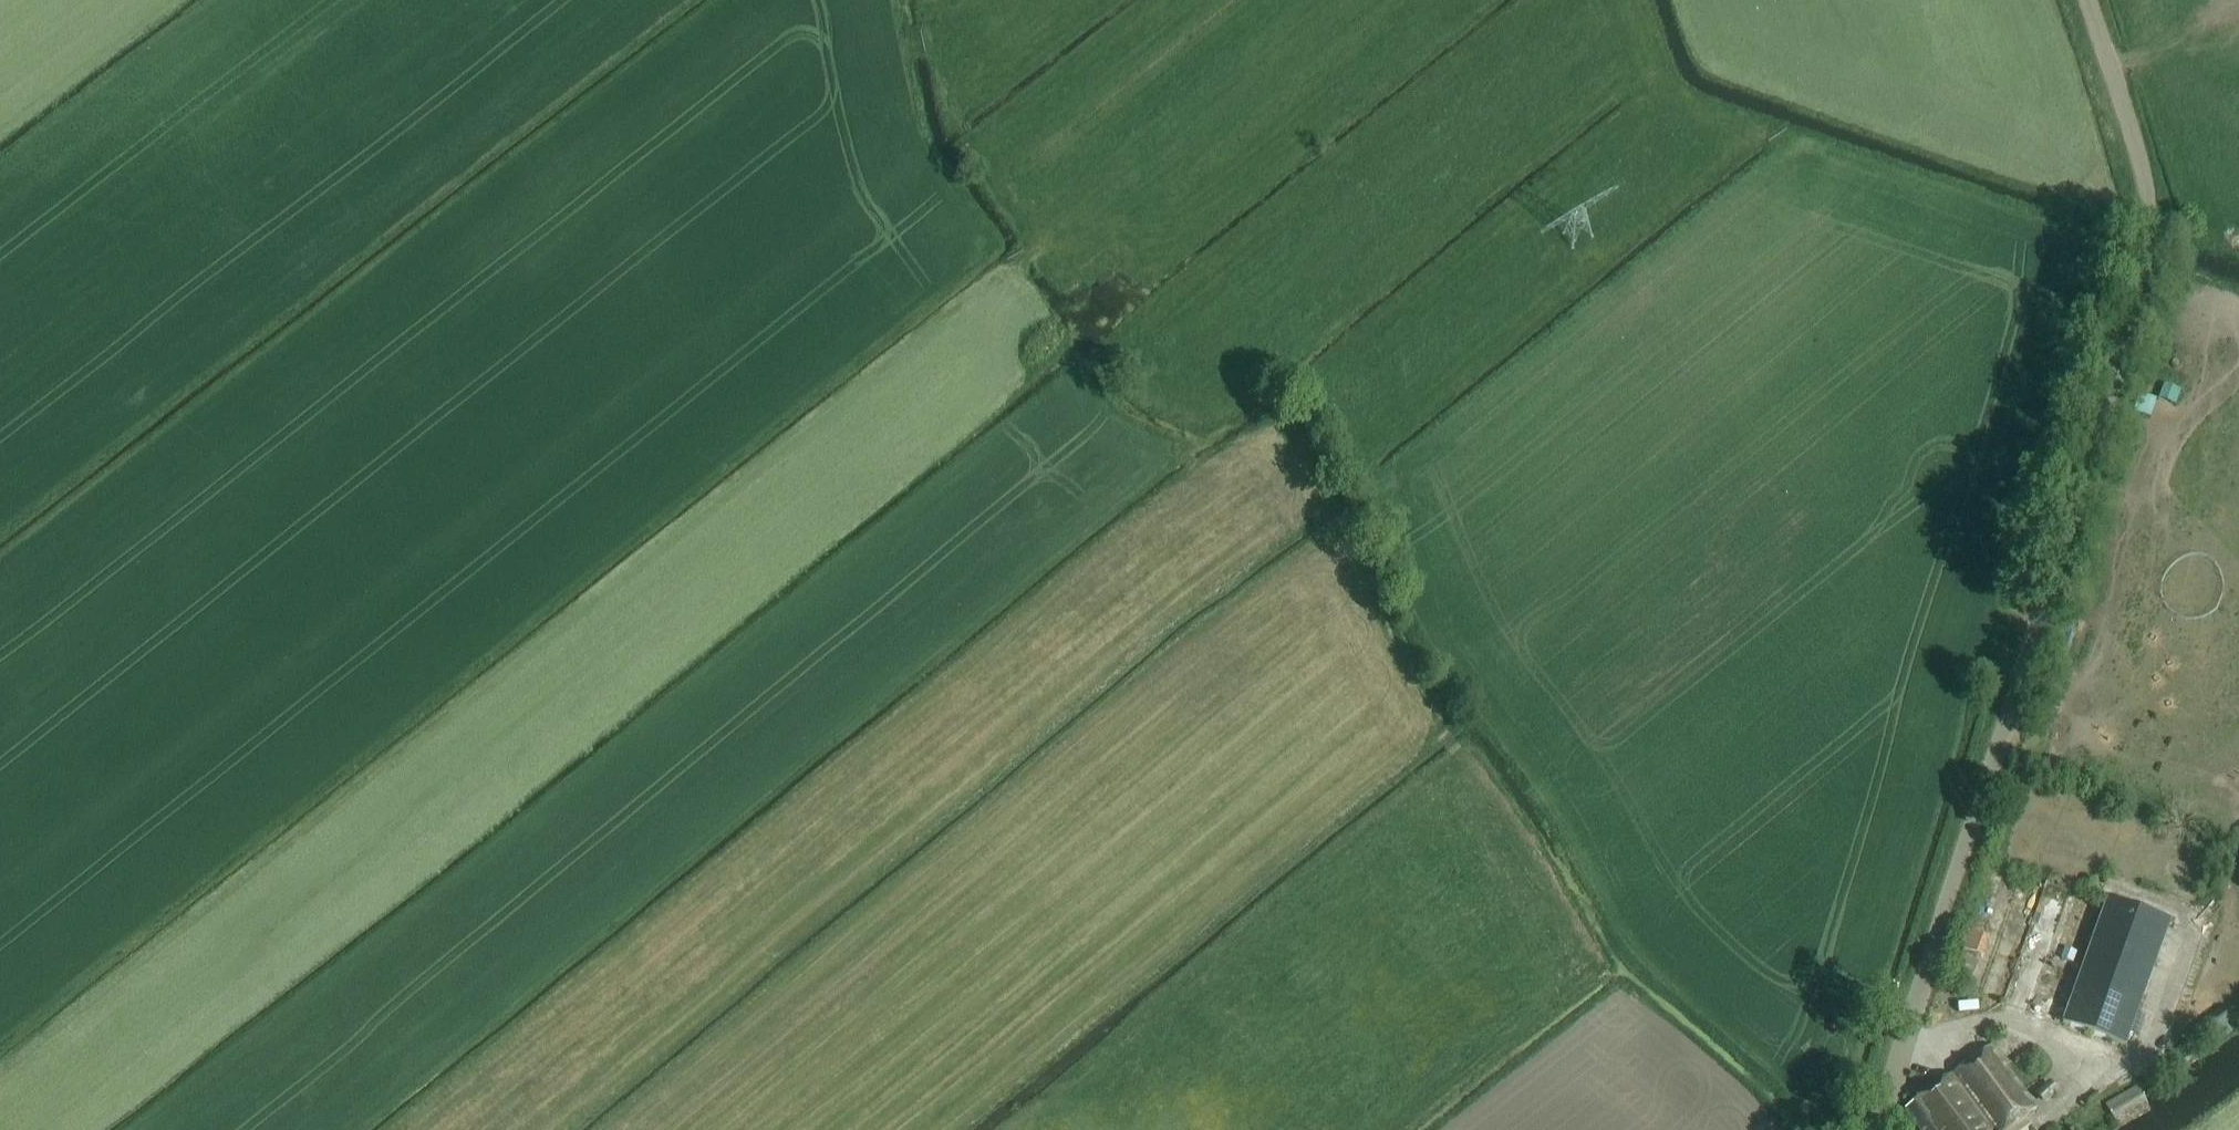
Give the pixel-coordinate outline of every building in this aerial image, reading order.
[(2109,896),(2063,1025),(2126,1046),(2171,919),(2109,896)] [(2065,948),(2062,959),(2074,963),(2078,953),(2065,948)] [(1957,955),(1950,974),(1973,982),(1979,963),(1957,955)] [(2040,1112),(1993,1048),(1905,1112),(1918,1129),(2016,1129),(2040,1112)] [(2049,1081),(2035,1094),(2045,1105),(2059,1092),(2049,1081)] [(2119,1129),(2131,1129),(2154,1118),(2139,1091),(2107,1108),(2119,1129)]
